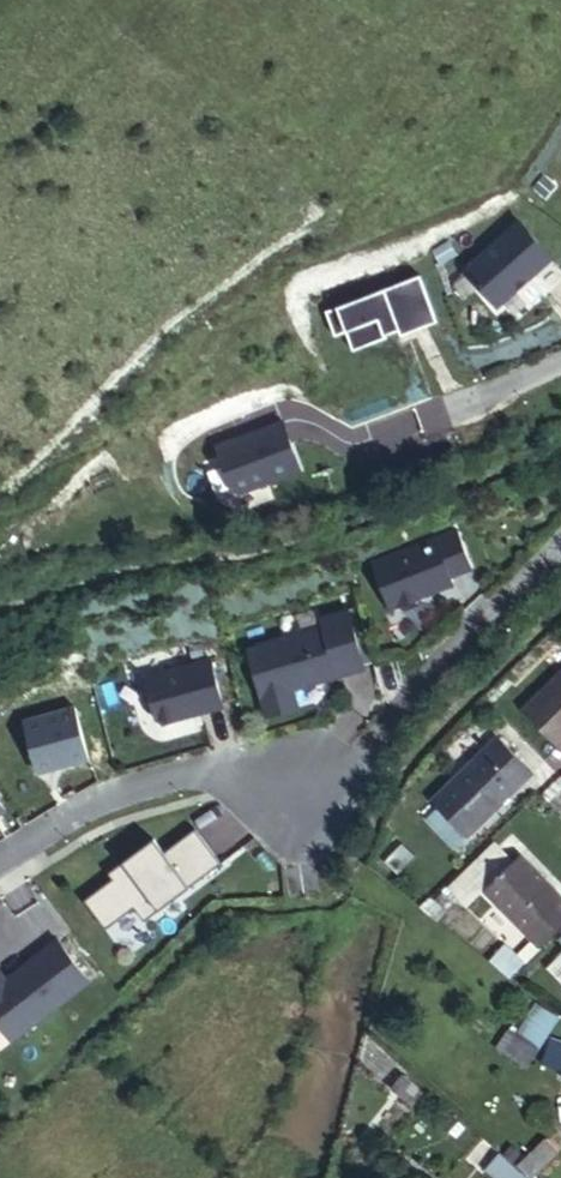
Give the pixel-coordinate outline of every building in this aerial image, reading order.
[(546,259),(515,224),(466,269),(497,303),(546,259)] [(402,342),(438,328),(421,283),(326,320),(335,343),(346,339),(354,357),(387,345),(386,342),(400,336),(402,342)] [(243,501),(304,478),(286,430),(220,456),(236,497),(243,501)] [(372,571),(389,615),(430,600),(429,596),(452,586),(451,583),(472,575),(457,537),(372,571)] [(294,695),(365,674),(347,616),(318,624),(321,632),(257,651),(258,653),(247,656),(267,722),(299,713),(294,695)] [(162,729),(222,713),(210,665),(144,684),(155,725),(162,729)] [(521,711),(555,745),(560,739),(560,673),(521,711)] [(22,727),(35,776),(68,766),(69,769),(88,764),(74,713),(22,727)] [(528,768),(496,732),(428,794),(460,830),(528,768)] [(144,927),(220,869),(194,835),(163,858),(153,845),(108,879),(112,885),(84,907),(106,935),(134,913),(144,927)] [(560,922),(560,903),(517,853),(477,889),(532,948),(560,922)] [(12,1047),(89,987),(57,945),(6,985),(0,977),(0,1032),(12,1047)] [(556,1022),(527,1005),(498,1052),(527,1069),(556,1022)] [(540,1141),(516,1165),(528,1177),(530,1177),(554,1155),(540,1141)] [(500,1156),(484,1175),(488,1177),(524,1177),(500,1156)]
